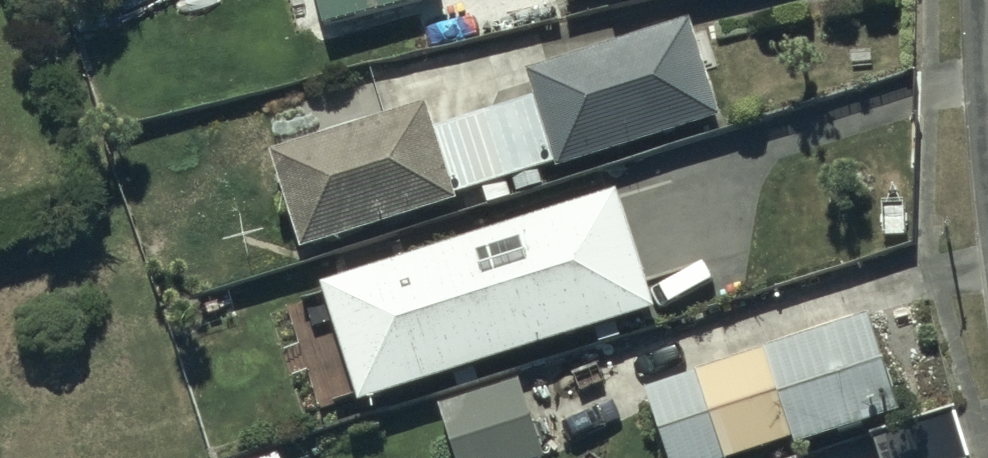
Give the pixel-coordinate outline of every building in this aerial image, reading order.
[(322,35),(443,4),(443,0),(315,0),(322,35)] [(280,151),(305,244),(464,200),(462,191),(721,119),(695,23),(530,68),(539,98),(438,126),(433,109),(280,151)] [(618,191),(321,283),(358,402),(655,310),(618,191)] [(638,393),(660,457),(733,457),(782,441),(785,449),(894,413),(862,319),(638,393)] [(438,404),(453,457),(545,457),(522,379),(438,404)] [(874,437),(881,457),(963,457),(948,412),(874,437)] [(260,457),(283,457),(280,450),(260,457)]
